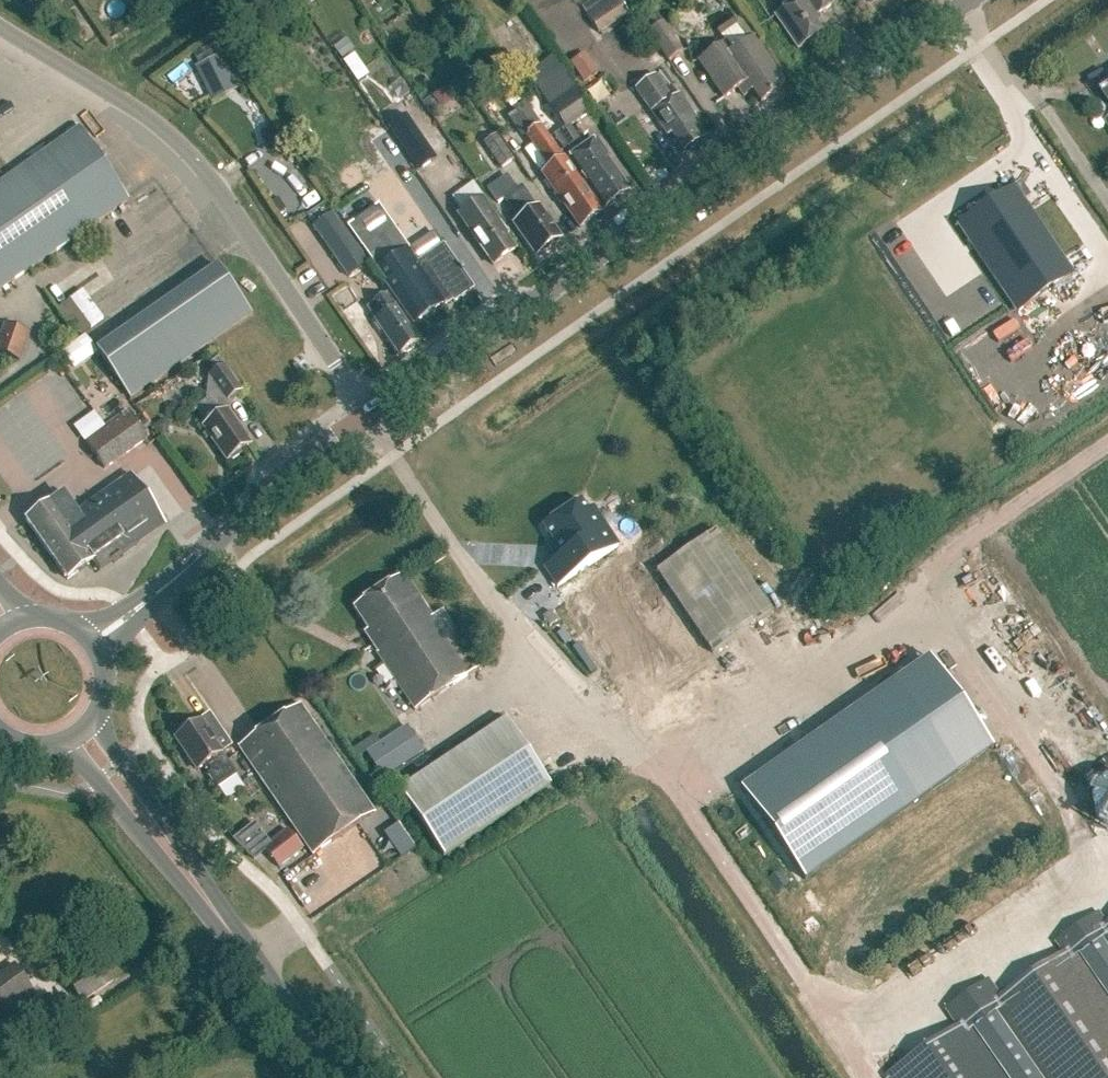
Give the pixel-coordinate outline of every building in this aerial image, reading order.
[(600,35),(630,15),(620,0),(608,0),(586,15),(600,35)] [(798,50),(821,33),(812,19),(832,5),(828,0),(783,0),(788,7),(775,16),(798,50)] [(650,31),(670,61),(685,50),(666,21),(650,31)] [(752,91),(761,103),(779,91),(775,84),(781,80),(752,38),(732,52),(725,43),(698,61),(724,98),(738,89),(743,97),(752,91)] [(211,47),(193,56),(198,67),(195,69),(209,97),(233,86),(219,57),(216,59),(211,47)] [(603,70),(590,80),(598,90),(611,81),(603,70)] [(396,74),(383,83),(389,93),(403,85),(396,74)] [(563,74),(537,91),(564,130),(570,126),(590,113),(563,74)] [(703,132),(678,95),(670,99),(655,76),(635,90),(668,137),(671,134),(683,152),(701,140),(698,136),(703,132)] [(389,127),(418,171),(437,158),(407,114),(389,127)] [(542,175),(579,228),(601,213),(560,155),(560,156),(539,126),(525,136),(549,170),(542,175)] [(564,130),(554,138),(569,160),(604,210),(629,194),(606,161),(606,156),(596,141),(585,148),(570,126),(564,130)] [(0,183),(0,291),(129,202),(78,129),(0,183)] [(496,135),(482,144),(498,170),(512,161),(496,135)] [(486,190),(496,205),(504,200),(519,221),(514,224),(536,255),(560,239),(547,221),(549,220),(539,206),(536,209),(521,187),(516,190),(506,176),(486,190)] [(473,237),(493,266),(515,250),(505,236),(507,235),(482,199),(460,214),(475,235),(473,237)] [(969,240),(1017,311),(1072,274),(1024,203),(969,240)] [(334,212),(313,226),(349,276),(369,262),(334,212)] [(448,294),(454,302),(473,289),(442,245),(416,263),(407,251),(409,250),(393,227),(362,249),(387,284),(385,285),(412,324),(444,302),(441,299),(448,294)] [(251,314),(218,267),(97,351),(130,399),(251,314)] [(54,304),(71,293),(64,283),(47,294),(54,304)] [(384,332),(400,355),(418,343),(410,332),(411,331),(394,307),(394,308),(385,295),(372,304),(381,316),(375,321),(383,333),(384,332)] [(204,428),(227,461),(250,445),(227,412),(226,413),(222,406),(242,392),(225,368),(209,379),(214,387),(207,392),(206,402),(196,409),(208,425),(204,428)] [(147,439),(128,411),(85,441),(104,469),(147,439)] [(26,521),(67,580),(94,562),(100,570),(165,525),(131,475),(94,501),(96,503),(77,516),(62,495),(26,521)] [(584,510),(546,536),(565,565),(547,577),(635,705),(638,704),(697,663),(645,587),(633,570),(609,535),(603,538),(584,510)] [(712,654),(772,614),(715,531),(656,572),(712,654)] [(404,576),(354,609),(369,632),(365,634),(379,655),(378,655),(415,710),(415,711),(487,663),(479,651),(473,656),(442,610),(432,617),(404,576)] [(543,618),(550,628),(558,623),(551,613),(543,618)] [(740,789),(799,873),(804,881),(805,880),(957,774),(956,773),(992,748),(929,658),(893,683),(893,682),(740,789)] [(238,747),(313,855),(374,813),(300,705),(238,747)] [(506,718),(399,790),(444,856),(550,785),(506,718)] [(202,766),(218,788),(235,776),(220,754),(221,753),(200,722),(189,730),(187,728),(177,734),(179,737),(176,739),(187,755),(194,765),(197,770),(202,766)] [(406,727),(365,754),(382,779),(423,753),(406,727)] [(577,748),(540,755),(544,772),(580,765),(577,748)] [(238,840),(260,861),(267,855),(280,871),(304,853),(289,834),(272,848),(256,826),(238,840)] [(947,1010),(958,1027),(887,1076),(888,1077),(1008,1077),(974,1029),(999,1011),(1045,1077),(1107,1077),(1107,997),(1079,956),(1104,938),(1107,943),(1107,924),(1100,913),(1057,943),(1064,954),(1002,997),(990,980),(947,1010)] [(65,978),(82,1004),(114,982),(97,957),(65,978)] [(34,961),(25,969),(37,981),(45,974),(34,961)] [(34,996),(32,992),(39,987),(32,977),(24,982),(13,966),(0,975),(0,1020),(34,996)]
